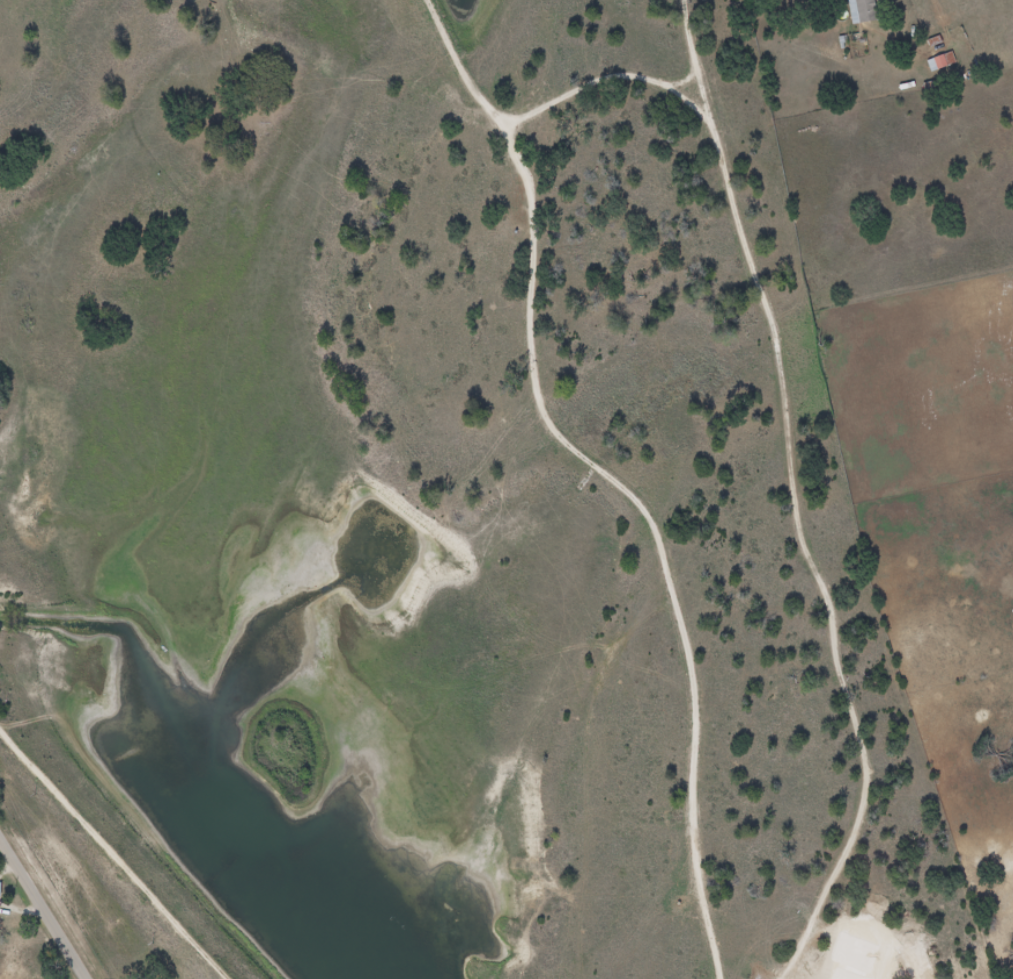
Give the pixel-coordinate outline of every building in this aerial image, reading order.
[(874,22),(872,0),(845,0),(847,25),(874,22)] [(935,69),(943,66),(940,57),(931,60),(935,69)]
